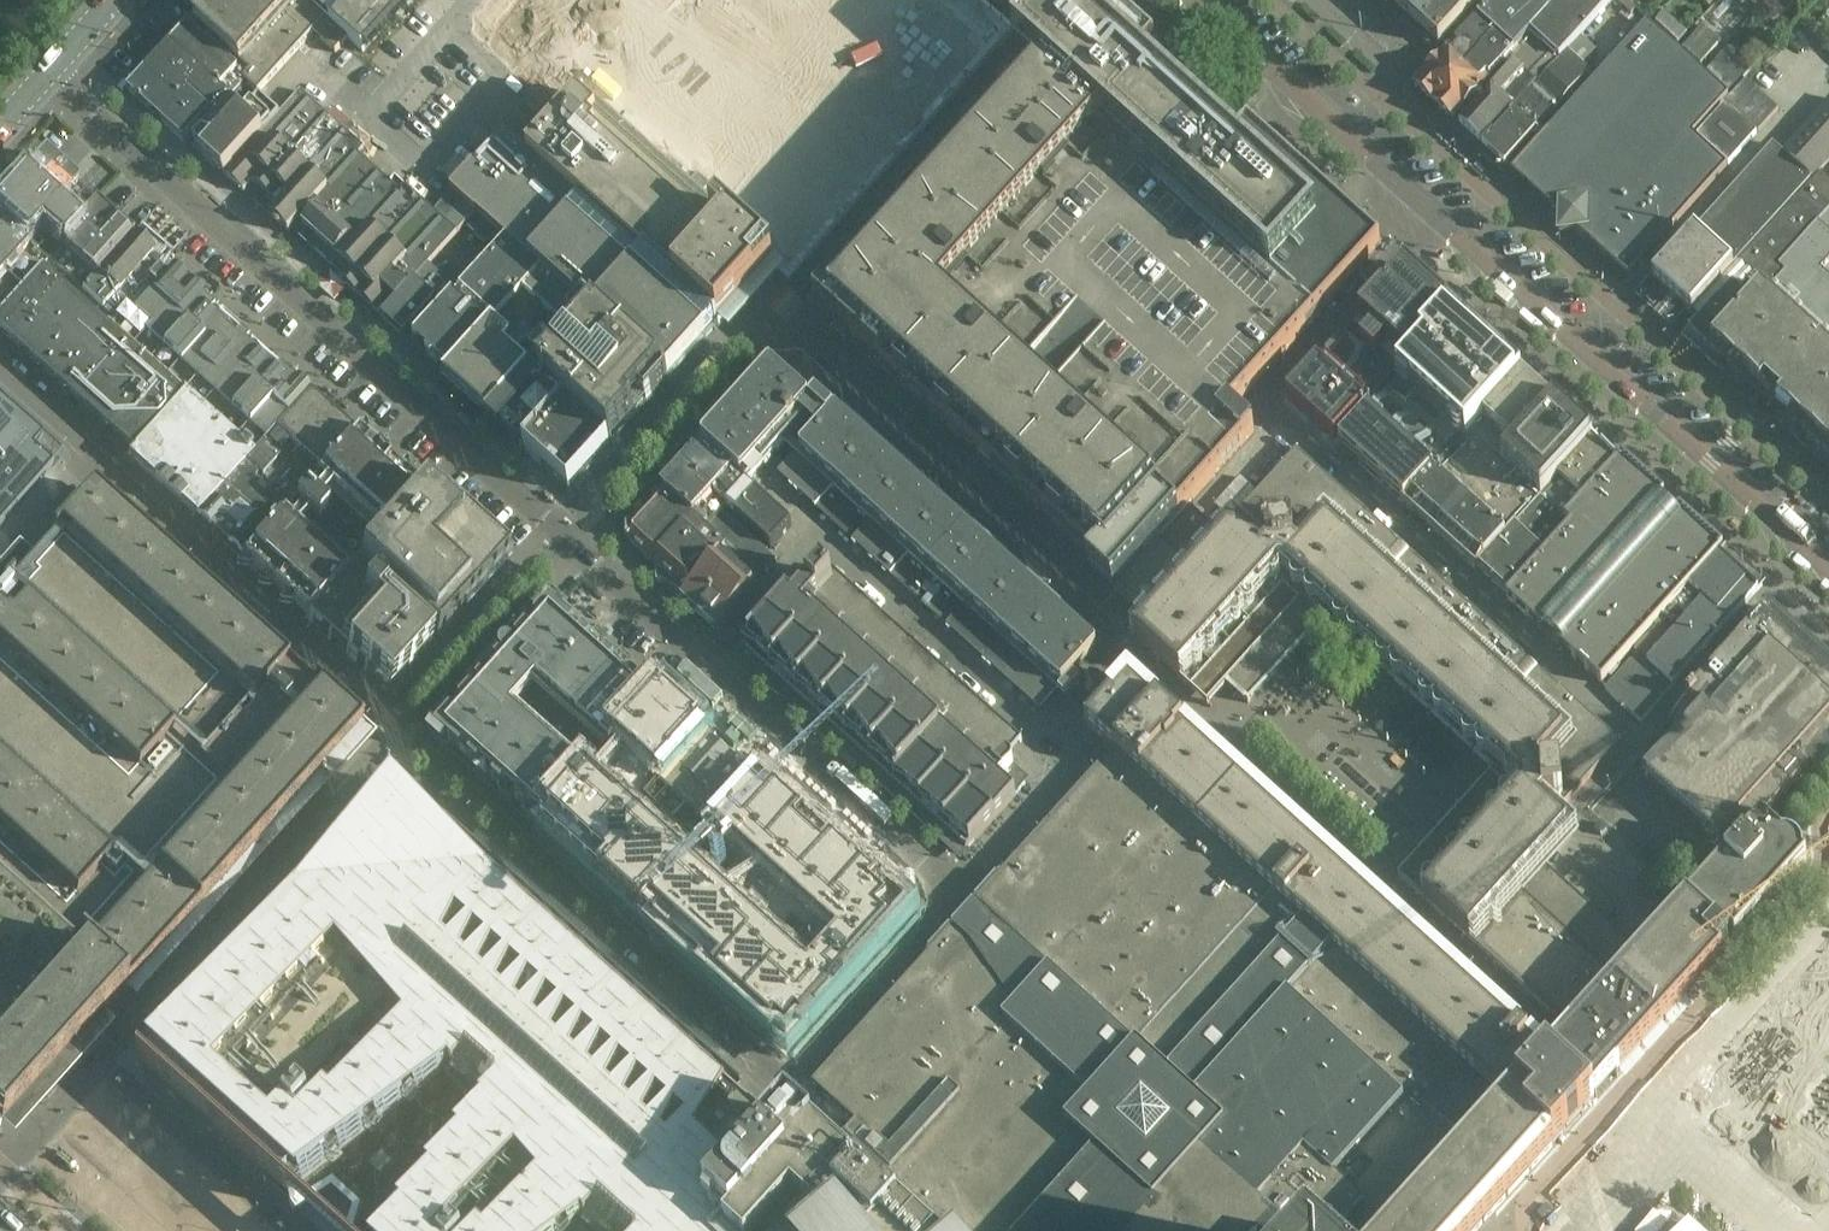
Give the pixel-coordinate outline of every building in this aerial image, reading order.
[(349,37),(307,0),(210,0),(192,19),(250,71),(246,76),(260,90),(318,26),(325,33),(320,38),(335,52),(349,37)] [(349,37),(364,50),(409,0),(307,0),(349,37)] [(513,29),(776,262),(957,54),(958,30),(924,0),(538,0),(513,29)] [(816,312),(880,370),(986,465),(1050,523),(1092,562),(1086,569),(1113,594),(1120,587),(1161,541),(1162,540),(1226,469),(1203,448),(1237,411),(1302,339),(1377,255),(1382,250),(1366,234),(1249,130),(1230,151),(1137,66),(1156,45),(1106,0),(1100,0),(1083,18),(1063,0),(1060,0),(1015,50),(1037,70),(824,304),(816,312)] [(1440,43),(1479,0),(1393,0),(1440,43)] [(1448,50),(1419,82),(1419,90),(1453,120),(1563,0),(1495,0),(1451,48),(1450,48),(1448,50)] [(1453,120),(1482,146),(1568,51),(1614,0),(1563,0),(1453,120)] [(1676,43),(1686,32),(1674,20),(1671,23),(1660,13),(1653,21),(1676,43)] [(188,23),(169,44),(230,99),(230,98),(231,98),(246,81),(240,76),(242,73),(188,23)] [(1626,277),(1628,275),(1695,201),(1727,166),(1693,135),(1728,96),(1648,23),(1511,173),(1626,277)] [(230,99),(169,44),(146,69),(177,98),(188,86),(214,110),(217,106),(220,109),(230,99)] [(1703,65),(1712,54),(1701,44),(1691,54),(1703,65)] [(1568,51),(1482,146),(1504,167),(1591,71),(1568,51)] [(1728,90),(1742,75),(1721,55),(1707,70),(1728,90)] [(177,98),(146,69),(127,90),(150,111),(153,114),(155,112),(163,119),(161,121),(185,143),(214,110),(188,86),(177,98)] [(1758,131),(1778,109),(1745,79),(1725,102),(1758,131)] [(539,87),(524,103),(541,118),(552,128),(566,112),(539,87)] [(279,112),(224,174),(244,191),(254,181),(279,204),(270,215),(289,232),(298,221),(363,147),(300,90),(279,112)] [(775,265),(583,92),(566,112),(552,128),(527,155),(583,205),(719,328),(775,265)] [(228,103),(194,142),(204,151),(201,153),(224,174),(279,112),(259,94),(240,114),(228,103)] [(1783,153),(1813,180),(1823,169),(1828,162),(1828,102),(1783,153)] [(1731,164),(1756,135),(1724,107),(1699,135),(1731,164)] [(586,311),(668,383),(719,328),(583,205),(527,155),(505,135),(435,212),(458,232),(476,213),(531,263),(586,311)] [(1771,145),(1643,286),(1641,288),(1661,306),(1664,302),(1675,312),(1682,305),(1692,314),(1802,192),(1801,191),(1811,181),(1771,145)] [(363,147),(298,221),(320,241),(380,173),(359,154),(364,148),(363,147)] [(45,154),(24,177),(79,226),(95,240),(115,217),(45,154)] [(380,173),(320,241),(377,292),(377,302),(372,307),(377,312),(378,310),(383,315),(414,281),(458,232),(435,212),(406,185),(405,186),(394,176),(389,181),(380,173)] [(1692,314),(1700,322),(1688,335),(1704,350),(1759,288),(1766,294),(1785,273),(1777,266),(1828,209),(1828,181),(1821,173),(1803,193),(1802,192),(1692,314)] [(24,177),(0,204),(0,217),(48,261),(79,226),(24,177)] [(1766,294),(1759,288),(1704,350),(1719,363),(1737,378),(1749,371),(1792,409),(1786,422),(1826,458),(1828,457),(1828,277),(1821,270),(1828,261),(1828,209),(1777,266),(1785,273),(1766,294)] [(489,260),(411,344),(447,376),(448,375),(469,352),(543,273),(531,263),(476,213),(458,232),(489,260)] [(0,217),(0,328),(13,340),(68,279),(48,261),(0,217)] [(133,234),(115,217),(95,240),(79,226),(48,261),(68,279),(110,319),(156,267),(147,259),(153,252),(133,234)] [(183,395),(135,449),(127,457),(196,518),(309,393),(173,269),(166,276),(156,267),(110,319),(104,325),(183,395)] [(1289,399),(1335,442),(1399,370),(1423,342),(1450,310),(1451,309),(1407,269),(1289,399)] [(448,376),(443,381),(448,386),(478,404),(481,401),(491,410),(484,418),(486,421),(491,415),(492,416),(500,407),(531,373),(586,311),(543,273),(448,375),(448,376)] [(110,319),(68,279),(13,340),(135,449),(183,395),(104,325),(110,319)] [(414,281),(383,315),(382,316),(404,336),(436,300),(435,299),(443,291),(435,283),(427,292),(414,281)] [(1425,344),(1401,371),(1420,388),(1470,432),(1487,413),(1521,375),(1520,373),(1514,380),(1501,369),(1507,362),(1498,354),(1493,349),(1486,342),(1480,337),(1475,333),(1450,310),(1423,342),(1425,344)] [(556,398),(564,405),(565,404),(610,444),(668,383),(586,311),(531,373),(557,397),(556,398)] [(720,427),(702,446),(745,485),(746,484),(805,419),(818,431),(796,455),(781,471),(779,474),(810,502),(816,507),(815,509),(820,514),(1041,712),(1059,692),(1063,687),(1070,693),(1081,681),(1074,675),(1104,641),(1103,640),(844,406),(843,391),(802,354),(770,356),(713,420),(720,427)] [(491,415),(486,421),(499,432),(500,430),(524,451),(564,405),(556,398),(557,397),(531,373),(492,416),(491,415)] [(1466,436),(1465,437),(1496,467),(1501,461),(1553,404),(1521,375),(1487,413),(1470,432),(1466,436)] [(1398,377),(1338,444),(1339,445),(1402,503),(1465,437),(1466,436),(1398,377)] [(357,435),(309,393),(196,518),(242,560),(357,435)] [(61,456),(0,402),(0,525),(61,456)] [(565,404),(564,405),(524,451),(567,490),(610,444),(565,404)] [(1594,440),(1553,404),(1501,461),(1541,498),(1594,440)] [(357,435),(242,560),(307,618),(358,562),(422,492),(357,435)] [(1465,437),(1402,503),(1475,569),(1541,498),(1501,461),(1496,467),(1465,437)] [(1596,441),(1594,440),(1541,498),(1564,518),(1620,457),(1619,457),(1617,449),(1612,451),(1610,445),(1604,445),(1597,440),(1596,441)] [(745,485),(702,446),(683,468),(726,507),(737,517),(771,548),(791,525),(756,493),(746,484),(745,485)] [(1653,941),(1641,953),(1542,863),(1569,834),(1553,819),(1621,745),(1532,664),(1456,594),(1404,547),(1299,451),(1229,529),(1235,534),(1198,575),(1161,541),(1120,587),(1150,614),(1130,635),(1181,681),(1200,659),(1228,684),(1248,702),(1330,611),(1337,618),(1466,735),(1479,747),(1499,766),(1398,877),(1426,902),(1469,942),(1521,988),(1525,992),(1529,995),(1571,1034),(1576,1038),(1563,1051),(1554,1061),(1595,1099),(1604,1089),(1695,988),(1700,983),(1710,972),(1723,957),(1720,955),(1732,942),(1689,903),(1688,902),(1653,941)] [(1623,458),(1620,457),(1564,518),(1498,590),(1506,597),(1549,637),(1601,685),(1633,649),(1724,549),(1676,513),(1675,514),(1668,507),(1666,505),(1660,500),(1664,496),(1623,458)] [(726,507),(683,468),(662,490),(718,541),(760,579),(776,561),(722,511),(726,507)] [(0,593),(0,1107),(1,1108),(7,1107),(12,1104),(14,1099),(14,1093),(11,1087),(18,1080),(32,1093),(99,1021),(360,728),(94,488),(0,593)] [(654,566),(656,581),(661,581),(672,591),(718,541),(662,490),(628,527),(628,538),(658,565),(654,566)] [(422,492),(358,562),(382,583),(439,635),(507,561),(437,498),(433,502),(422,492)] [(1541,498),(1475,569),(1498,590),(1564,518),(1541,498)] [(718,541),(672,591),(716,630),(761,580),(760,579),(718,541)] [(1724,550),(1724,549),(1633,649),(1638,654),(1605,691),(1640,723),(1762,584),(1750,573),(1737,564),(1738,562),(1723,551),(1724,550)] [(358,562),(307,618),(391,690),(432,644),(374,592),(382,583),(358,562)] [(1028,785),(1026,783),(1013,771),(1014,769),(1015,765),(1013,762),(1010,760),(1008,759),(1023,743),(830,569),(825,574),(821,571),(796,599),(781,606),(780,606),(737,654),(963,856),(1028,785)] [(1777,617),(1766,607),(1686,697),(1700,710),(1642,775),(1718,843),(1721,839),(1736,852),(1762,823),(1814,766),(1817,769),(1828,756),(1828,653),(1785,614),(1780,620),(1777,617)] [(656,701),(561,617),(551,608),(515,648),(504,649),(500,651),(498,654),(496,659),(496,664),(497,668),(438,734),(541,828),(547,821),(548,822),(655,703),(654,703),(656,701)] [(1320,710),(1335,682),(1318,673),(1302,700),(1320,710)] [(1129,678),(1086,725),(1115,750),(977,903),(976,904),(968,913),(813,1085),(863,1130),(883,1145),(858,1172),(924,1230),(1476,1230),(1588,1107),(1595,1099),(1554,1061),(1376,902),(1358,885),(1235,775),(1188,731),(1129,678)] [(666,692),(545,831),(787,1048),(904,918),(760,788),(700,855),(645,807),(707,735),(666,692)] [(714,751),(718,747),(708,738),(668,784),(647,807),(700,854),(748,800),(761,784),(751,776),(747,780),(714,751)] [(395,783),(335,885),(336,885),(329,900),(322,915),(306,927),(236,979),(224,968),(137,1065),(213,1132),(215,1130),(263,1173),(250,1188),(297,1230),(924,1230),(858,1172),(789,1111),(735,1171),(684,1126),(717,1090),(727,1099),(742,1082),(446,816),(440,823),(395,783)] [(1599,823),(1593,830),(1602,837),(1607,830),(1599,823)] [(1762,823),(1736,852),(1692,901),(1691,900),(1689,903),(1735,944),(1807,865),(1762,823)] [(1656,903),(1669,914),(1680,901),(1667,890),(1656,903)] [(1732,1077),(1828,1168),(1828,972),(1732,1077)]
